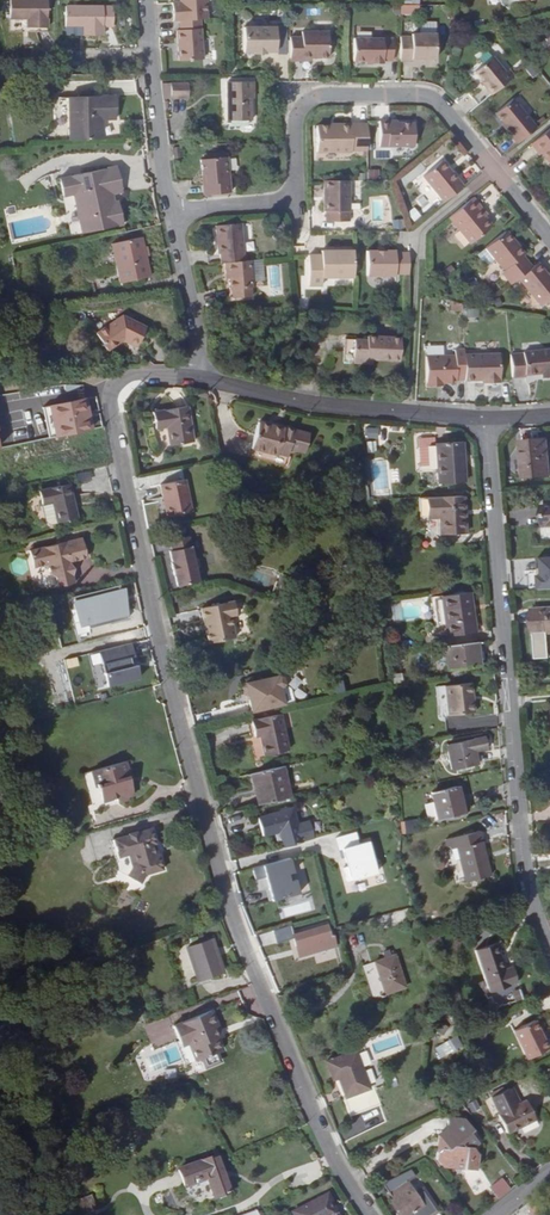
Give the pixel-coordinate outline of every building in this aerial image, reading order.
[(12,16),(30,16),(30,25),(49,25),(49,0),(12,0),(12,16)] [(172,18),(206,18),(205,0),(179,0),(170,1),(172,18)] [(104,24),(105,4),(67,4),(67,24),(85,24),(85,33),(104,33),(104,24)] [(114,4),(105,4),(104,24),(113,24),(114,4)] [(405,5),(401,5),(401,14),(419,14),(419,5),(405,5)] [(199,20),(178,21),(178,30),(175,30),(177,61),(201,60),(199,20)] [(420,22),(420,32),(435,33),(435,22),(420,22)] [(276,28),(243,28),(243,53),(254,53),(254,55),(265,54),(265,53),(276,53),(276,28)] [(302,37),(290,38),(290,61),(312,61),(312,58),(329,58),(329,32),(302,32),(302,37)] [(412,39),(402,39),(401,62),(411,62),(411,60),(419,60),(435,60),(434,35),(412,35),(412,39)] [(394,39),(354,40),(354,63),(372,63),(372,65),(384,65),(384,62),(394,62),(394,39)] [(490,99),(514,79),(509,72),(505,75),(492,59),(473,74),(481,83),(479,85),(490,99)] [(166,82),(166,91),(175,91),(185,91),(193,91),(193,82),(166,82)] [(227,92),(250,92),(250,82),(226,82),(227,92)] [(250,98),(250,92),(227,92),(227,121),(250,120),(250,98)] [(73,141),(104,139),(104,128),(104,120),(118,120),(117,97),(71,99),(73,141)] [(504,130),(516,146),(536,131),(512,102),(495,116),(502,124),(506,129),(504,130)] [(391,127),(391,124),(380,124),(380,149),(417,149),(417,126),(400,127),(391,127)] [(354,153),(369,153),(369,126),(354,125),(354,129),(319,129),(318,156),(354,157),(354,153)] [(531,146),(540,156),(541,155),(549,165),(549,131),(531,146)] [(205,193),(234,191),(231,155),(222,156),(221,151),(211,152),(212,157),(203,158),(204,173),(208,173),(208,182),(205,182),(205,193)] [(424,177),(444,203),(465,186),(444,161),(424,177)] [(112,189),(122,187),(119,170),(60,181),(63,198),(73,196),(81,236),(124,228),(119,206),(115,207),(113,197),(112,189)] [(353,181),(326,181),(326,210),(329,211),(329,221),(352,222),(353,181)] [(123,195),(122,187),(112,189),(113,197),(123,195)] [(475,198),(451,217),(472,244),(494,227),(485,216),(481,211),(484,209),(475,198)] [(217,223),(218,237),(244,235),(243,222),(217,223)] [(502,274),(511,285),(518,280),(532,269),(522,257),(524,255),(518,247),(515,249),(512,245),(515,243),(505,232),(485,248),(504,272),(502,274)] [(221,252),(222,262),(226,262),(246,260),(245,249),(244,235),(218,237),(219,252),(221,252)] [(140,240),(111,245),(119,285),(148,280),(140,240)] [(495,261),(485,248),(477,255),(485,265),(489,266),(495,261)] [(354,277),(354,250),(322,250),(322,254),(309,254),(310,285),(323,285),(323,277),(354,277)] [(395,275),(409,275),(409,254),(396,254),(396,252),(367,252),(367,277),(395,277),(395,275)] [(255,285),(252,259),(246,260),(226,262),(226,272),(230,271),(230,277),(231,288),(234,288),(234,296),(253,294),(252,286),(255,285)] [(518,280),(538,305),(544,301),(549,308),(549,279),(538,264),(532,269),(518,280)] [(449,311),(461,311),(462,302),(449,302),(449,311)] [(477,317),(477,309),(465,309),(466,318),(477,317)] [(137,337),(116,320),(90,336),(100,353),(117,343),(128,351),(137,337)] [(367,360),(372,360),(400,363),(402,340),(368,337),(367,341),(347,340),(344,363),(367,364),(367,360)] [(537,373),(544,373),(544,378),(549,377),(549,349),(532,351),(537,367),(537,373)] [(464,380),(464,350),(455,350),(455,356),(426,356),(426,386),(437,386),(437,383),(441,383),(455,383),(455,381),(464,380)] [(527,374),(537,373),(537,367),(532,351),(524,352),(524,353),(511,354),(513,369),(514,378),(527,377),(527,374)] [(501,355),(464,355),(464,380),(464,381),(489,381),(489,384),(501,384),(501,355)] [(42,404),(46,437),(88,433),(84,400),(42,404)] [(191,443),(183,408),(150,415),(153,431),(164,429),(168,448),(191,443)] [(311,432),(285,427),(285,429),(258,423),(252,451),(279,456),(277,465),(287,467),(291,449),(307,452),(311,432)] [(374,428),(365,428),(365,438),(374,438),(374,428)] [(441,483),(437,444),(432,445),(432,438),(425,439),(425,437),(415,438),(414,440),(415,449),(416,448),(419,468),(432,467),(435,466),(438,484),(441,483)] [(547,440),(521,441),(523,478),(549,476),(547,440)] [(364,442),(365,453),(375,451),(373,441),(364,442)] [(460,442),(437,444),(441,483),(463,481),(460,442)] [(279,456),(252,451),(251,459),(277,465),(279,456)] [(185,478),(161,484),(167,516),(192,511),(185,478)] [(60,497),(61,505),(80,500),(76,480),(46,487),(49,499),(60,497)] [(442,497),(417,498),(417,517),(436,516),(437,535),(462,534),(460,496),(442,497)] [(60,497),(49,499),(52,514),(53,518),(56,520),(59,520),(64,519),(61,505),(60,497)] [(61,505),(64,519),(83,514),(80,500),(61,505)] [(75,561),(76,557),(94,553),(89,533),(36,545),(40,562),(48,560),(50,559),(54,559),(54,562),(55,565),(56,569),(62,573),(65,582),(80,578),(79,571),(80,566),(76,567),(75,561)] [(196,556),(191,536),(172,540),(174,550),(173,550),(175,562),(173,562),(176,575),(179,574),(182,585),(203,579),(199,565),(201,565),(203,561),(202,558),(198,556),(196,556)] [(539,558),(540,589),(549,589),(549,557),(539,558)] [(420,591),(430,590),(427,572),(418,573),(420,591)] [(119,583),(72,595),(74,606),(77,605),(81,619),(85,618),(88,626),(127,617),(124,606),(122,606),(120,595),(122,595),(119,583)] [(440,594),(440,597),(441,607),(442,632),(443,635),(468,633),(466,607),(470,607),(469,603),(469,592),(440,594)] [(441,607),(440,597),(432,597),(433,607),(434,622),(437,622),(438,632),(442,632),(441,607)] [(208,627),(211,641),(244,634),(236,599),(209,605),(214,626),(208,627)] [(546,633),(549,633),(549,608),(530,609),(532,634),(533,659),(548,659),(546,633)] [(135,652),(131,640),(98,648),(107,682),(140,673),(137,661),(132,662),(130,654),(135,652)] [(478,667),(475,643),(444,647),(447,670),(478,667)] [(238,696),(242,713),(275,705),(272,688),(273,688),(276,685),(274,679),(271,677),(269,678),(269,677),(236,684),(236,686),(234,688),(235,696),(238,696)] [(340,682),(330,683),(331,693),(341,691),(340,682)] [(468,683),(442,686),(445,717),(471,713),(468,683)] [(260,738),(284,733),(280,714),(251,720),(255,736),(259,735),(260,738)] [(288,750),(284,733),(260,738),(264,755),(288,750)] [(485,737),(446,745),(452,771),(476,765),(474,752),(488,748),(485,737)] [(95,784),(96,787),(127,779),(126,777),(129,776),(124,761),(89,771),(93,784),(95,784)] [(261,802),(288,795),(282,766),(249,773),(253,788),(257,787),(261,802)] [(127,779),(96,787),(101,804),(107,803),(117,800),(118,803),(128,800),(128,797),(133,796),(129,781),(127,782),(127,779)] [(456,787),(430,794),(437,820),(463,813),(456,787)] [(275,848),(292,843),(284,810),(250,819),(254,835),(271,831),(275,848)] [(400,821),(400,832),(415,832),(414,820),(400,821)] [(137,883),(141,875),(161,868),(157,854),(155,854),(152,843),(154,842),(150,828),(110,840),(115,857),(126,854),(129,866),(124,875),(137,883)] [(356,832),(327,839),(330,852),(334,851),(339,868),(335,869),(338,883),(368,876),(356,832)] [(490,877),(478,832),(444,842),(446,852),(455,850),(464,884),(490,877)] [(111,859),(115,857),(110,840),(105,841),(111,859)] [(110,868),(124,875),(129,866),(126,854),(115,857),(111,859),(112,865),(110,868)] [(254,866),(257,877),(260,876),(266,901),(293,894),(290,881),(285,882),(280,859),(254,866)] [(301,955),(334,946),(331,936),(328,936),(324,925),(291,934),(294,945),(297,945),(301,955)] [(189,944),(199,974),(226,965),(220,947),(217,948),(215,944),(219,943),(215,935),(189,944)] [(495,942),(474,949),(488,989),(515,980),(508,958),(502,960),(495,942)] [(378,974),(398,968),(394,956),(374,963),(378,974)] [(226,965),(199,974),(200,977),(227,968),(226,965)] [(405,988),(398,968),(378,974),(385,994),(405,988)] [(500,1002),(519,997),(516,987),(497,991),(500,1002)] [(217,1022),(210,1007),(172,1023),(178,1038),(185,1035),(194,1057),(201,1055),(204,1063),(219,1058),(215,1049),(221,1046),(216,1034),(212,1024),(217,1022)] [(524,1052),(546,1041),(543,1036),(539,1038),(535,1031),(540,1029),(535,1019),(513,1029),(524,1052)] [(221,1032),(217,1022),(212,1024),(216,1034),(221,1032)] [(549,1047),(546,1041),(524,1052),(526,1058),(549,1047)] [(336,1110),(364,1097),(347,1053),(317,1065),(324,1082),(329,1080),(336,1099),(332,1101),(336,1110)] [(509,1088),(490,1097),(507,1131),(535,1118),(526,1100),(517,1104),(509,1088)] [(368,1108),(364,1097),(336,1110),(339,1119),(368,1108)] [(472,1170),(479,1151),(471,1151),(469,1147),(474,1143),(466,1132),(470,1129),(461,1118),(450,1116),(445,1118),(443,1132),(436,1131),(434,1138),(438,1139),(437,1144),(432,1147),(431,1154),(440,1166),(445,1166),(451,1162),(461,1164),(460,1169),(472,1170)] [(228,1192),(215,1156),(175,1170),(181,1188),(191,1185),(193,1188),(196,1187),(195,1183),(205,1180),(212,1199),(228,1192)] [(414,1173),(411,1168),(404,1171),(408,1177),(411,1176),(414,1173)] [(390,1178),(396,1186),(386,1192),(391,1199),(388,1201),(397,1214),(433,1214),(436,1213),(411,1176),(408,1177),(404,1171),(390,1178)] [(488,1187),(497,1199),(506,1191),(498,1180),(488,1187)] [(291,1213),(292,1214),(337,1214),(326,1195),(291,1213)] [(533,1204),(546,1212),(548,1214),(549,1212),(549,1204),(538,1196),(533,1204)] [(532,1203),(526,1211),(532,1214),(544,1214),(546,1212),(533,1204),(532,1203)]
